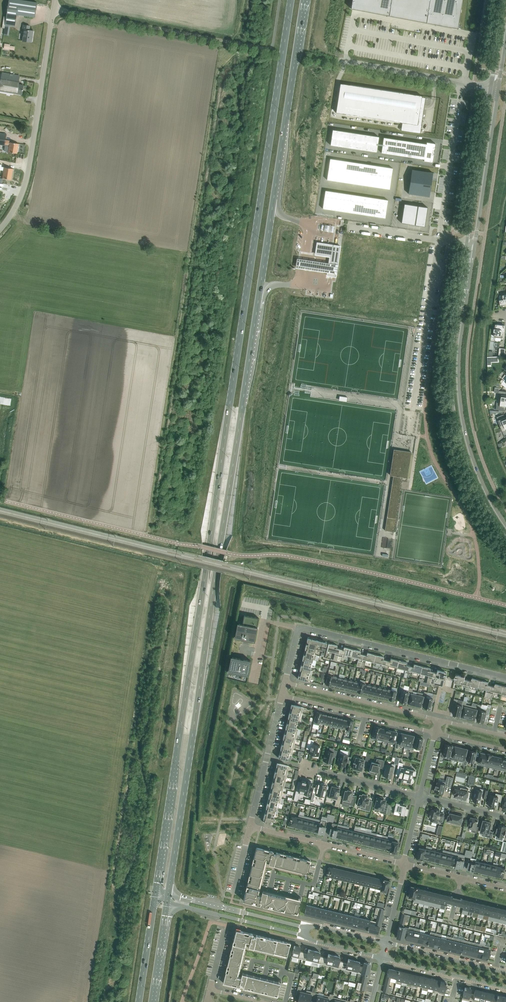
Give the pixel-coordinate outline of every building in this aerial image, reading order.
[(4,34),(9,35),(10,25),(15,26),(17,14),(35,17),(37,2),(21,0),(9,0),(5,25),(4,34)] [(351,9),(361,11),(458,29),(462,0),(352,0),(351,9)] [(23,41),(30,42),(32,35),(33,31),(29,30),(30,26),(23,25),(22,32),(24,33),(23,41)] [(17,94),(18,84),(19,80),(19,75),(3,73),(2,78),(1,78),(0,81),(0,91),(17,94)] [(340,84),(336,113),(402,123),(407,123),(407,124),(410,125),(411,124),(418,125),(422,97),(422,96),(340,84)] [(9,146),(10,142),(10,141),(6,140),(7,134),(2,133),(0,133),(0,144),(9,146)] [(10,142),(9,146),(8,152),(12,152),(17,153),(19,143),(10,142)] [(4,169),(3,178),(6,178),(11,179),(13,168),(4,167),(4,169)] [(412,169),(408,193),(429,197),(433,173),(412,169)] [(404,204),(401,223),(425,226),(428,207),(404,204)] [(333,233),(334,226),(318,223),(317,230),(324,231),(333,233)] [(316,251),(315,254),(331,256),(328,276),(331,276),(336,277),(340,246),(335,245),(317,242),(315,251),(316,251)] [(328,271),(330,261),(328,260),(320,259),(312,258),(303,256),(298,256),(296,266),(302,267),(310,268),(318,270),(327,271),(328,271)] [(495,332),(494,337),(503,338),(504,333),(503,333),(503,330),(504,330),(505,325),(496,324),(495,329),(494,332),(495,332)] [(497,400),(505,401),(505,395),(505,394),(505,392),(499,390),(497,400)] [(11,406),(12,398),(0,396),(0,404),(11,406)] [(497,400),(496,410),(504,411),(504,407),(505,407),(505,401),(497,400)] [(505,424),(505,417),(504,414),(497,417),(500,426),(504,425),(505,424)] [(397,515),(402,480),(403,477),(406,477),(406,478),(410,454),(410,451),(410,454),(405,453),(405,452),(399,451),(399,452),(395,451),(393,467),(392,467),(390,475),(393,475),(385,530),(394,532),(397,515)] [(239,623),(236,638),(244,640),(243,642),(246,642),(247,640),(254,642),(259,618),(244,615),(242,624),(239,623)] [(333,660),(337,661),(340,649),(337,648),(337,645),(333,644),(333,643),(329,642),(327,650),(335,653),(333,660)] [(343,650),(340,649),(337,661),(341,662),(342,654),(350,656),(352,648),(348,647),(348,648),(344,647),(343,649),(343,650)] [(356,666),(360,667),(363,655),(360,654),(360,651),(356,650),(357,649),(352,648),(350,656),(358,658),(356,666)] [(303,655),(303,657),(313,659),(313,660),(315,660),(316,655),(314,654),(304,652),(304,655),(303,655)] [(366,655),(363,655),(360,667),(363,667),(364,667),(366,660),(374,662),(376,654),(372,653),(371,654),(367,653),(367,655),(366,655)] [(376,654),(374,662),(382,664),(381,666),(385,667),(386,660),(383,659),(384,659),(383,659),(384,657),(380,656),(380,655),(376,654)] [(232,657),(229,672),(232,673),(248,676),(251,661),(246,660),(243,659),(244,657),(240,656),(240,659),(235,657),(232,657)] [(389,661),(386,660),(385,667),(388,668),(389,666),(397,668),(399,659),(395,658),(395,659),(391,658),(390,661),(389,661)] [(399,659),(397,668),(399,668),(398,670),(399,672),(404,673),(403,677),(407,678),(408,673),(410,666),(407,665),(407,662),(403,661),(403,660),(399,659)] [(410,666),(408,673),(412,674),(412,671),(420,673),(422,665),(418,664),(418,665),(414,664),(413,667),(413,666),(413,667),(410,666)] [(426,666),(422,665),(420,673),(428,675),(426,683),(430,684),(433,672),(430,671),(430,668),(426,667),(426,666)] [(433,672),(430,684),(434,685),(436,677),(444,679),(445,677),(445,675),(446,675),(446,674),(447,671),(442,670),(441,671),(437,670),(437,672),(436,672),(433,672)] [(328,672),(325,684),(331,685),(333,676),(334,674),(328,672)] [(310,682),(311,676),(309,675),(299,673),(299,676),(298,676),(298,679),(310,682)] [(462,686),(466,687),(468,680),(465,680),(465,679),(465,677),(461,676),(461,675),(456,673),(455,677),(455,678),(455,679),(454,682),(463,684),(462,686)] [(471,681),(468,680),(466,687),(465,690),(469,691),(470,686),(478,688),(480,679),(476,678),(476,679),(472,678),(471,681)] [(480,679),(478,688),(486,690),(485,697),(488,698),(491,686),(488,685),(489,682),(484,681),(485,680),(480,679)] [(494,691),(502,693),(504,685),(500,684),(499,685),(495,684),(495,687),(494,686),(494,687),(491,686),(488,698),(492,699),(494,691)] [(404,686),(400,685),(398,692),(402,693),(400,701),(400,702),(405,703),(406,703),(408,694),(408,692),(409,690),(403,688),(404,686)] [(408,692),(408,694),(411,695),(408,704),(413,706),(413,705),(415,705),(417,695),(411,694),(413,689),(409,688),(409,690),(408,692)] [(423,697),(417,695),(415,705),(416,705),(416,706),(420,707),(423,698),(426,699),(426,697),(427,694),(428,692),(427,692),(424,691),(423,697)] [(432,700),(435,701),(437,694),(433,694),(433,695),(432,698),(426,697),(426,699),(424,707),(424,708),(429,709),(430,709),(432,700)] [(458,700),(454,699),(453,705),(456,706),(454,715),(454,716),(459,717),(459,716),(460,716),(462,708),(463,701),(462,705),(457,703),(458,700)] [(467,718),(469,718),(472,706),(466,704),(467,702),(465,701),(463,701),(462,708),(463,708),(465,708),(463,718),(467,719),(467,718)] [(291,707),(290,710),(302,713),(303,707),(291,704),(290,707),(291,707)] [(478,712),(480,712),(482,705),(480,705),(478,705),(477,707),(472,706),(469,718),(470,719),(475,721),(477,711),(478,712)] [(482,705),(480,712),(478,720),(478,721),(483,723),(483,722),(484,722),(484,720),(486,714),(489,714),(491,708),(487,707),(487,709),(481,707),(482,705)] [(289,713),(289,715),(301,718),(302,713),(290,710),(290,713),(289,713)] [(322,713),(316,712),(313,724),(319,725),(319,723),(322,713)] [(288,718),(288,721),(297,723),(299,723),(301,718),(289,715),(288,718)] [(286,728),(285,731),(297,734),(298,729),(296,728),(286,726),(285,728),(286,728)] [(371,738),(377,740),(380,728),(380,727),(374,726),(371,738)] [(380,728),(377,740),(383,741),(386,729),(382,728),(382,729),(380,728)] [(383,741),(388,742),(391,731),(389,730),(386,729),(383,741)] [(296,739),(297,734),(285,731),(284,734),(283,736),(296,739)] [(393,731),(391,731),(388,742),(394,744),(397,732),(396,731),(393,731)] [(404,748),(407,735),(406,734),(402,733),(399,742),(396,741),(395,748),(398,749),(399,746),(399,744),(405,745),(404,748)] [(409,751),(413,752),(414,745),(411,745),(414,736),(409,734),(409,735),(407,735),(404,748),(410,749),(409,751)] [(283,739),(282,742),(294,744),(296,739),(283,736),(283,739)] [(416,737),(414,745),(413,752),(414,747),(420,749),(419,754),(422,754),(424,748),(420,747),(423,739),(422,738),(417,736),(417,737),(416,737)] [(309,739),(307,746),(311,747),(310,750),(311,750),(310,754),(314,755),(313,756),(318,757),(319,752),(318,752),(320,745),(313,744),(314,740),(309,739)] [(293,750),(294,744),(282,742),(282,744),(281,744),(281,747),(293,750)] [(452,745),(447,744),(447,745),(446,744),(444,753),(441,752),(439,759),(443,760),(443,758),(449,759),(449,761),(450,754),(453,746),(452,746),(452,745)] [(453,760),(458,761),(461,748),(460,748),(460,747),(456,746),(453,755),(450,754),(449,761),(452,762),(453,760)] [(281,749),(280,752),(292,755),(293,750),(281,747),(280,749),(281,749)] [(463,748),(461,748),(458,761),(464,763),(463,765),(467,765),(468,759),(465,758),(468,749),(463,748)] [(325,754),(324,754),(323,759),(324,759),(324,761),(327,762),(327,763),(331,764),(332,757),(335,757),(337,751),(334,750),(333,752),(326,751),(325,754)] [(473,767),(476,768),(478,761),(475,760),(477,752),(476,752),(476,751),(471,750),(470,750),(468,759),(467,765),(468,762),(473,763),(473,767)] [(292,755),(280,752),(279,755),(278,758),(288,760),(289,755),(292,755)] [(478,764),(484,766),(487,754),(485,754),(485,753),(482,752),(481,753),(478,764)] [(336,764),(345,766),(346,762),(346,763),(347,760),(350,761),(351,757),(347,756),(348,755),(339,753),(336,764)] [(487,753),(487,754),(484,766),(490,767),(493,755),(487,753)] [(490,767),(495,769),(498,756),(495,755),(494,756),(493,756),(493,755),(490,767)] [(364,760),(360,759),(360,758),(354,756),(353,761),(353,763),(354,763),(353,768),(357,769),(357,770),(361,771),(362,766),(363,766),(364,763),(363,763),(364,760)] [(495,769),(501,770),(504,758),(502,758),(502,757),(498,756),(495,769)] [(381,759),(377,758),(376,761),(375,764),(371,764),(371,765),(369,771),(369,772),(373,773),(376,774),(377,772),(378,772),(379,768),(383,768),(385,760),(381,759)] [(408,782),(410,783),(411,783),(411,782),(412,782),(413,782),(413,781),(413,780),(413,779),(412,778),(411,778),(412,774),(415,775),(416,770),(402,767),(403,763),(399,762),(398,764),(395,775),(399,776),(399,780),(401,780),(401,781),(408,783),(408,782)] [(276,766),(276,769),(288,772),(289,766),(277,763),(276,766)] [(386,765),(383,776),(385,776),(385,777),(389,778),(389,777),(391,778),(392,774),(393,774),(395,765),(392,764),(392,766),(386,765)] [(274,774),(286,777),(288,772),(276,769),(275,771),(274,774)] [(273,779),(285,782),(286,777),(274,774),(274,776),(274,777),(273,779)] [(470,775),(468,784),(474,785),(476,777),(470,775)] [(435,791),(439,793),(439,794),(443,795),(445,786),(451,787),(453,778),(447,776),(445,784),(438,782),(437,785),(436,785),(435,791)] [(272,784),(284,787),(285,782),(273,779),(273,782),(272,782),(272,784)] [(301,782),(298,781),(294,800),(298,801),(300,792),(309,795),(310,791),(311,791),(312,787),(311,787),(312,783),(311,783),(312,782),(308,781),(308,782),(307,782),(301,781),(301,782)] [(325,788),(325,785),(324,785),(325,783),(321,783),(321,784),(318,783),(316,790),(313,790),(313,789),(310,802),(314,803),(315,798),(318,798),(318,795),(324,797),(326,790),(325,789),(325,788)] [(271,790),(283,793),(284,787),(272,784),(271,787),(271,790)] [(333,785),(333,787),(332,786),(329,797),(330,797),(329,798),(336,800),(336,802),(340,803),(339,807),(341,796),(338,795),(339,792),(338,791),(339,788),(336,787),(336,786),(333,785)] [(456,788),(454,793),(455,794),(455,796),(462,798),(461,799),(466,800),(467,797),(468,797),(468,794),(467,794),(468,792),(469,789),(461,787),(461,789),(456,788)] [(488,791),(484,790),(480,789),(480,791),(476,790),(473,801),(476,802),(476,803),(480,803),(481,798),(483,798),(483,797),(486,798),(488,791)] [(270,792),(269,795),(281,798),(283,793),(271,790),(270,792)] [(344,796),(343,802),(349,803),(349,805),(353,806),(355,798),(351,797),(352,791),(348,790),(347,791),(345,791),(345,793),(344,792),(343,796),(344,796)] [(489,806),(493,807),(493,806),(496,807),(496,804),(497,804),(498,801),(501,802),(503,795),(496,793),(495,796),(491,795),(490,799),(489,806)] [(367,795),(362,794),(362,795),(360,795),(359,796),(358,797),(359,797),(358,800),(357,800),(356,804),(357,804),(357,805),(365,807),(365,810),(370,811),(372,801),(369,800),(369,799),(367,798),(367,795)] [(269,798),(268,800),(280,803),(281,798),(269,795),(268,797),(269,798)] [(386,800),(385,800),(383,800),(383,799),(382,799),(382,798),(382,797),(381,797),(380,797),(379,797),(379,798),(377,797),(377,799),(376,799),(376,800),(377,800),(375,808),(381,809),(380,813),(386,814),(388,803),(385,803),(385,801),(386,801),(386,800)] [(267,803),(266,805),(276,808),(279,808),(280,803),(268,800),(267,803)] [(403,803),(403,804),(396,802),(394,810),(401,812),(400,814),(404,815),(407,816),(409,809),(406,808),(407,804),(403,803)] [(427,814),(427,815),(428,816),(428,817),(429,817),(432,818),(432,821),(438,823),(438,821),(442,822),(444,814),(440,813),(440,812),(439,812),(440,810),(435,809),(435,810),(432,809),(431,812),(430,812),(429,812),(429,813),(428,813),(428,814),(427,814)] [(450,814),(450,816),(449,816),(448,819),(447,821),(461,824),(462,822),(463,819),(462,819),(463,815),(458,814),(458,815),(450,814)] [(289,825),(295,827),(298,817),(295,817),(295,816),(291,815),(291,819),(290,818),(289,823),(290,823),(289,825)] [(298,815),(298,817),(295,827),(295,828),(297,829),(297,828),(298,827),(301,828),(304,816),(298,815)] [(272,824),(274,818),(264,816),(263,819),(264,819),(263,822),(272,824)] [(304,830),(306,831),(310,817),(304,816),(301,828),(305,829),(305,830),(304,830)] [(310,817),(306,831),(308,831),(309,831),(308,831),(309,830),(312,831),(315,819),(310,817)] [(469,828),(473,829),(473,832),(478,833),(479,827),(476,826),(478,821),(478,822),(478,821),(478,819),(477,819),(478,818),(474,817),(474,818),(471,818),(471,819),(469,828)] [(315,833),(317,834),(321,820),(315,819),(312,831),(316,832),(316,833),(315,833)] [(321,820),(317,834),(320,834),(319,834),(320,833),(321,833),(324,834),(327,821),(321,820)] [(481,832),(486,833),(486,836),(492,838),(494,832),(490,831),(490,829),(491,822),(484,820),(481,832)] [(334,838),(338,824),(332,823),(329,835),(332,836),(333,836),(333,837),(332,837),(334,838)] [(337,837),(340,838),(343,826),(338,824),(334,838),(336,838),(337,838),(336,838),(337,837)] [(496,832),(497,833),(496,835),(504,837),(504,836),(505,836),(505,831),(505,830),(505,828),(505,826),(499,824),(498,828),(497,828),(496,832)] [(343,826),(340,838),(344,839),(344,840),(343,840),(345,840),(348,830),(349,827),(348,827),(343,826)] [(354,831),(351,841),(355,841),(355,842),(355,843),(357,843),(360,830),(354,828),(354,831)] [(348,830),(345,840),(348,841),(347,841),(348,840),(351,841),(354,831),(348,830)] [(359,842),(362,843),(365,831),(360,830),(357,843),(359,844),(359,843),(359,842)] [(365,831),(362,843),(366,844),(366,845),(368,846),(371,832),(365,831)] [(370,845),(373,846),(376,837),(377,834),(371,832),(368,846),(370,846),(370,845)] [(381,848),(385,849),(388,836),(382,835),(381,838),(379,849),(381,849),(381,848)] [(388,851),(390,851),(393,841),(393,838),(388,836),(385,849),(388,850),(388,851)] [(393,841),(390,851),(391,852),(394,853),(394,852),(396,853),(397,851),(398,847),(397,846),(398,842),(393,841)] [(432,847),(426,846),(426,849),(423,860),(425,860),(426,859),(429,860),(432,850),(432,847)] [(262,892),(262,894),(259,893),(267,861),(270,862),(269,864),(269,866),(307,875),(307,873),(310,861),(256,847),(243,900),(297,914),(301,901),(300,901),(301,899),(263,890),(263,892),(262,892)] [(422,860),(422,859),(423,860),(426,849),(420,847),(419,852),(418,851),(417,856),(417,858),(419,859),(422,860)] [(437,861),(440,862),(443,850),(442,853),(437,852),(434,862),(436,863),(437,862),(436,862),(437,861)] [(443,864),(445,865),(449,851),(443,850),(440,862),(444,863),(444,864),(443,864)] [(465,856),(468,857),(470,851),(466,850),(465,855),(460,854),(457,868),(459,868),(459,867),(460,867),(463,868),(465,858),(465,856)] [(448,864),(451,865),(454,853),(449,851),(445,865),(448,865),(447,865),(448,864)] [(473,872),(476,861),(476,859),(471,858),(473,852),(470,851),(468,857),(471,858),(470,860),(468,869),(471,870),(472,870),(472,871),(471,871),(473,872)] [(455,867),(457,868),(460,854),(454,853),(451,865),(455,866),(455,867)] [(482,862),(476,861),(473,872),(475,872),(476,872),(475,872),(476,871),(479,872),(482,862)] [(493,865),(487,864),(484,874),(487,875),(486,875),(487,874),(490,875),(493,865)] [(493,865),(490,875),(494,875),(494,876),(493,877),(496,877),(496,876),(498,867),(493,865)] [(330,877),(333,877),(336,868),(329,866),(329,869),(328,869),(327,873),(326,876),(330,877)] [(501,867),(498,867),(496,876),(502,878),(503,875),(504,875),(505,871),(504,871),(505,868),(502,867),(501,867)] [(380,890),(381,890),(383,879),(380,878),(380,879),(377,878),(375,888),(380,889),(380,890)] [(384,879),(383,879),(381,890),(386,891),(387,887),(388,887),(389,887),(390,883),(389,883),(389,881),(387,880),(387,879),(384,879)] [(413,886),(410,886),(410,888),(409,888),(408,892),(409,892),(408,897),(414,898),(417,887),(416,887),(416,886),(413,886)] [(417,887),(414,898),(413,901),(419,903),(422,889),(420,889),(420,888),(417,887)] [(427,890),(422,889),(419,903),(424,904),(427,890)] [(427,890),(424,904),(429,905),(432,892),(427,890)] [(433,892),(432,892),(429,905),(434,907),(438,893),(436,892),(433,891),(433,892)] [(438,893),(434,907),(439,908),(443,894),(441,894),(441,893),(438,893)] [(443,894),(439,908),(445,909),(447,902),(446,902),(448,895),(446,895),(446,894),(443,894)] [(448,895),(446,902),(447,902),(450,903),(451,903),(452,903),(455,904),(456,899),(456,898),(452,897),(453,896),(451,896),(448,896),(448,895)] [(456,899),(455,904),(458,905),(459,905),(463,906),(465,900),(462,899),(460,898),(460,899),(456,898),(456,899)] [(463,906),(461,913),(462,913),(467,915),(470,901),(470,900),(467,900),(465,900),(463,906)] [(472,901),(470,901),(467,915),(472,916),(475,902),(472,901)] [(477,903),(475,902),(472,916),(477,917),(481,903),(480,903),(478,902),(477,903)] [(477,917),(483,918),(486,905),(481,903),(477,917)] [(491,906),(486,905),(483,918),(488,920),(491,906)] [(488,920),(493,921),(496,907),(491,906),(488,920)] [(370,920),(367,930),(368,930),(377,932),(378,932),(379,926),(379,925),(379,924),(382,915),(383,909),(376,907),(374,914),(378,915),(376,922),(370,920)] [(502,909),(496,907),(493,921),(498,922),(502,909)] [(399,927),(397,937),(403,939),(404,934),(405,934),(407,928),(405,927),(405,928),(402,927),(403,925),(404,925),(405,921),(408,922),(410,915),(403,914),(401,920),(400,924),(401,924),(401,925),(400,925),(399,927),(399,926),(399,927)] [(407,928),(405,934),(407,935),(406,939),(407,939),(407,940),(409,940),(412,940),(415,928),(409,927),(409,928),(407,928)] [(420,929),(415,928),(412,940),(417,941),(419,932),(420,932),(420,929)] [(236,931),(225,977),(223,982),(223,983),(224,983),(239,987),(241,978),(242,976),(239,976),(239,972),(240,972),(239,972),(241,964),(242,964),(242,963),(244,955),(246,947),(247,943),(250,944),(252,934),(237,930),(236,930),(236,931)] [(431,945),(433,945),(436,933),(430,932),(430,935),(428,944),(428,945),(431,945)] [(442,935),(436,933),(433,945),(434,946),(436,947),(437,946),(439,947),(441,937),(441,938),(442,935)] [(252,934),(250,944),(249,946),(249,948),(253,949),(260,950),(259,951),(260,951),(266,952),(273,954),(280,955),(280,956),(280,955),(286,957),(287,957),(287,956),(290,943),(252,934)] [(447,936),(446,939),(444,948),(445,948),(445,949),(448,950),(448,949),(450,949),(453,937),(447,936)] [(458,939),(453,937),(450,949),(451,950),(450,950),(453,951),(453,950),(455,951),(458,939)] [(464,940),(458,939),(455,951),(456,951),(456,952),(459,952),(461,952),(464,940)] [(469,941),(464,940),(461,952),(466,953),(469,941)] [(474,943),(469,941),(466,953),(471,955),(474,943)] [(479,944),(474,943),(471,955),(476,956),(479,944)] [(479,944),(476,956),(482,957),(485,945),(479,944)] [(292,957),(302,959),(303,953),(299,952),(300,947),(299,947),(299,946),(296,945),(296,946),(294,946),(294,947),(292,957)] [(485,945),(482,957),(488,959),(488,956),(489,956),(489,953),(490,947),(485,945)] [(302,959),(312,962),(314,950),(311,949),(311,950),(309,949),(308,949),(308,950),(307,954),(303,953),(302,959)] [(312,962),(322,964),(323,957),(319,956),(320,952),(314,950),(312,962)] [(322,964),(331,966),(334,955),(331,954),(331,955),(329,954),(328,954),(328,955),(327,958),(323,957),(322,964)] [(331,966),(341,969),(343,962),(339,961),(340,957),(334,955),(331,966)] [(341,969),(351,971),(354,960),(354,959),(351,959),(349,959),(348,959),(348,960),(347,963),(343,962),(341,969)] [(351,971),(361,974),(363,967),(359,966),(360,961),(354,960),(351,971)] [(364,962),(363,967),(361,974),(365,974),(364,977),(363,977),(361,983),(358,982),(356,989),(363,991),(367,975),(368,974),(367,974),(370,964),(364,962)] [(397,979),(399,971),(389,969),(387,975),(383,992),(390,994),(392,987),(389,986),(391,978),(397,979)] [(397,979),(396,983),(401,984),(404,972),(399,971),(397,979)] [(242,974),(242,976),(241,978),(239,987),(277,996),(280,983),(280,982),(281,982),(281,981),(280,981),(280,982),(274,980),(267,978),(260,977),(261,977),(260,976),(260,977),(254,975),(253,975),(247,973),(243,972),(243,973),(242,974)] [(409,974),(404,972),(401,984),(406,986),(409,974)] [(415,975),(409,974),(406,986),(412,987),(415,975)] [(418,985),(420,976),(415,975),(412,987),(417,988),(418,985)] [(423,987),(422,989),(428,991),(428,988),(430,979),(425,977),(423,987)] [(433,989),(432,992),(438,993),(441,981),(436,980),(433,989)] [(442,981),(441,981),(438,993),(444,995),(445,988),(446,988),(446,985),(446,984),(447,983),(445,982),(442,981)] [(307,990),(306,990),(306,993),(301,991),(302,987),(298,986),(296,995),(299,995),(298,1001),(304,1001),(307,990)] [(461,1001),(468,1001),(469,1001),(470,1000),(472,1001),(474,994),(470,993),(471,989),(470,988),(467,987),(467,988),(465,987),(465,988),(464,990),(463,992),(464,993),(462,999),(461,1001)] [(474,994),(472,1001),(473,1001),(478,1001),(481,991),(479,990),(476,989),(476,990),(475,990),(474,994)] [(315,992),(312,992),(312,991),(312,992),(307,990),(304,1001),(310,1001),(311,998),(314,999),(315,992)] [(478,1001),(484,1001),(486,992),(484,992),(484,991),(481,991),(478,1001)] [(324,994),(323,997),(318,996),(319,993),(318,993),(315,992),(314,999),(317,1000),(316,1001),(322,1001),(324,994)] [(324,994),(322,1001),(331,1001),(333,994),(330,994),(329,996),(324,995),(324,994)]
